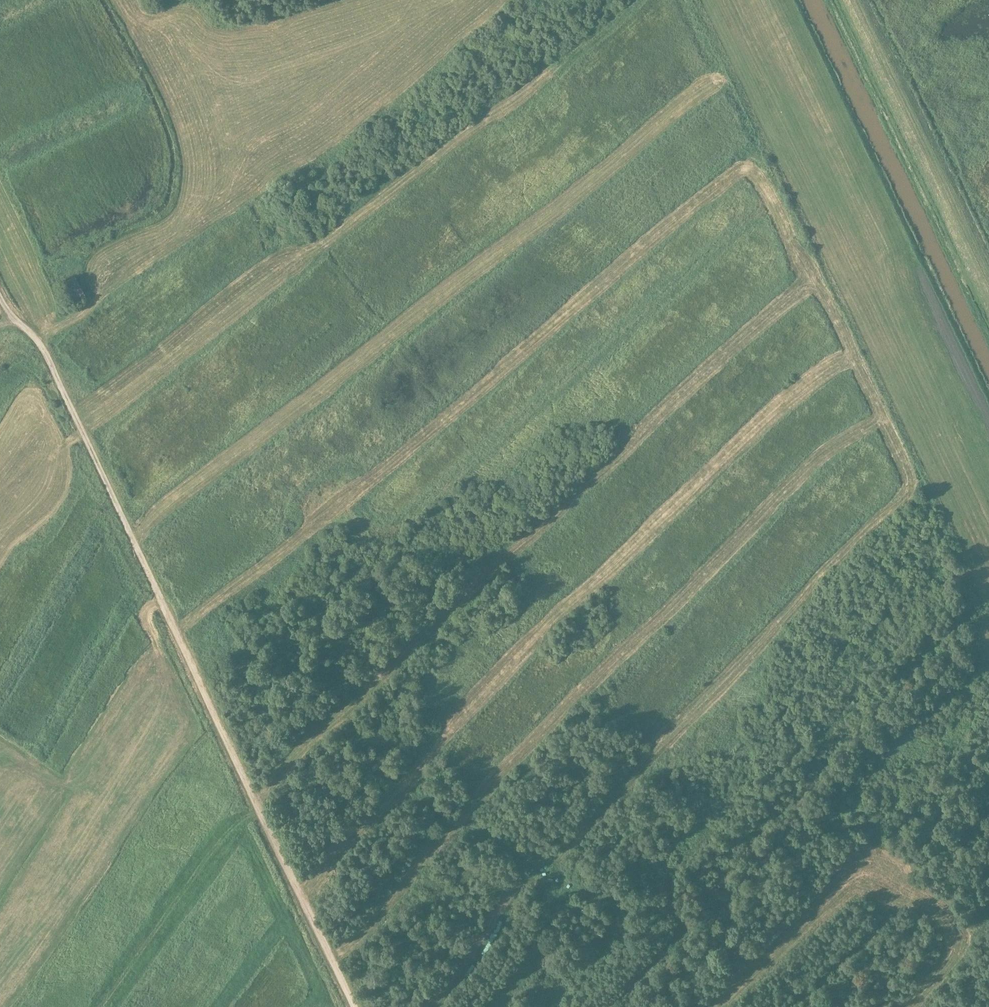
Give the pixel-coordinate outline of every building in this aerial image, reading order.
[(74,297),(83,293),(74,273),(65,277),(74,297)]
